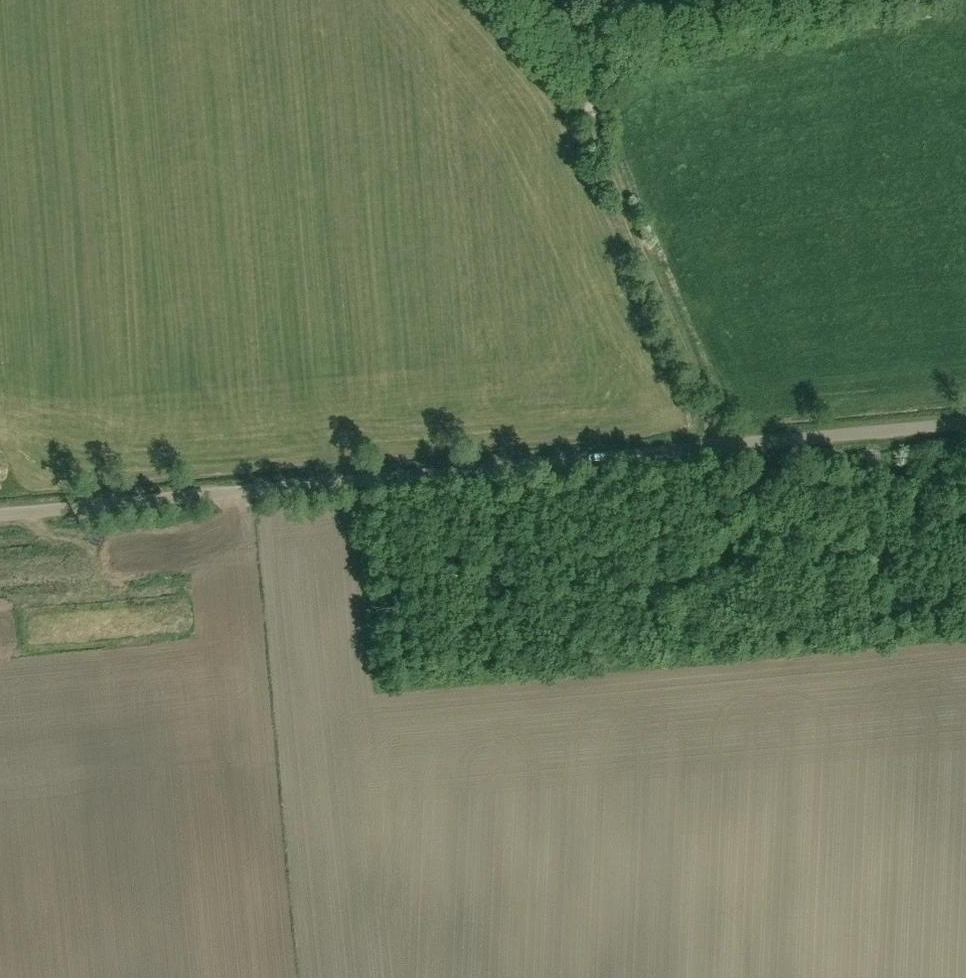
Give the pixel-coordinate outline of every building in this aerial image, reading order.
[(538,0),(509,0),(524,14),(538,0)]
